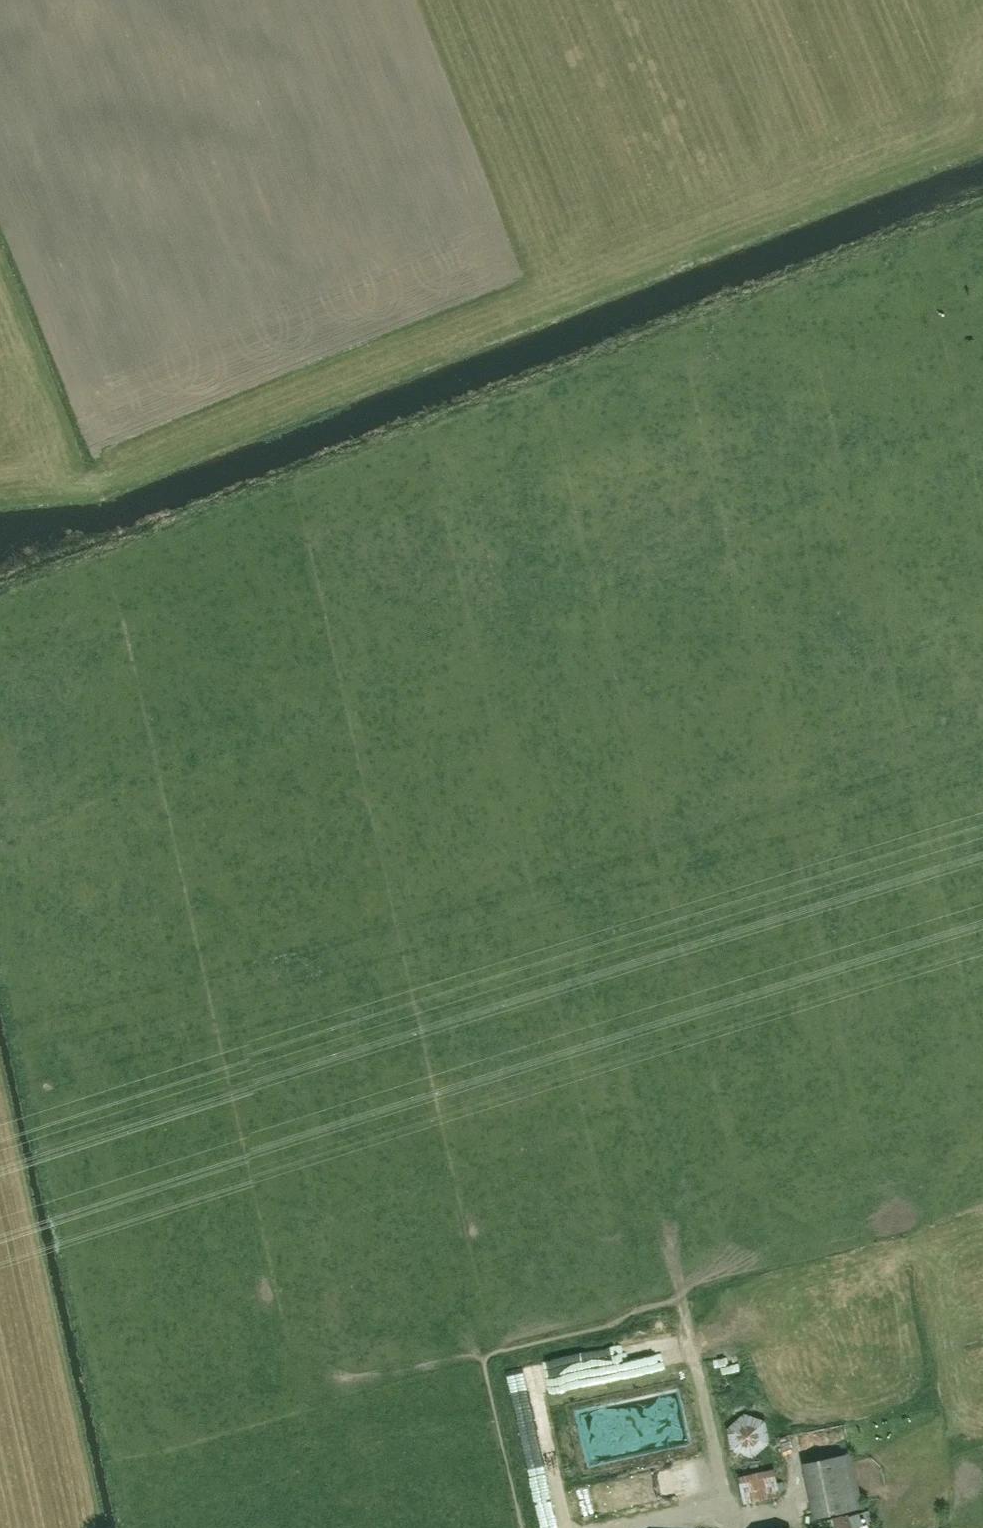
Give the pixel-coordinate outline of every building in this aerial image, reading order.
[(544,1390),(593,1382),(590,1367),(542,1375),(544,1390)] [(733,1387),(734,1380),(708,1375),(707,1383),(733,1387)] [(766,1420),(744,1413),(728,1429),(733,1451),(752,1457),(769,1442),(766,1420)] [(863,1508),(852,1451),(802,1462),(814,1520),(863,1508)] [(761,1489),(773,1487),(770,1465),(733,1471),(738,1500),(762,1496),(761,1489)]
